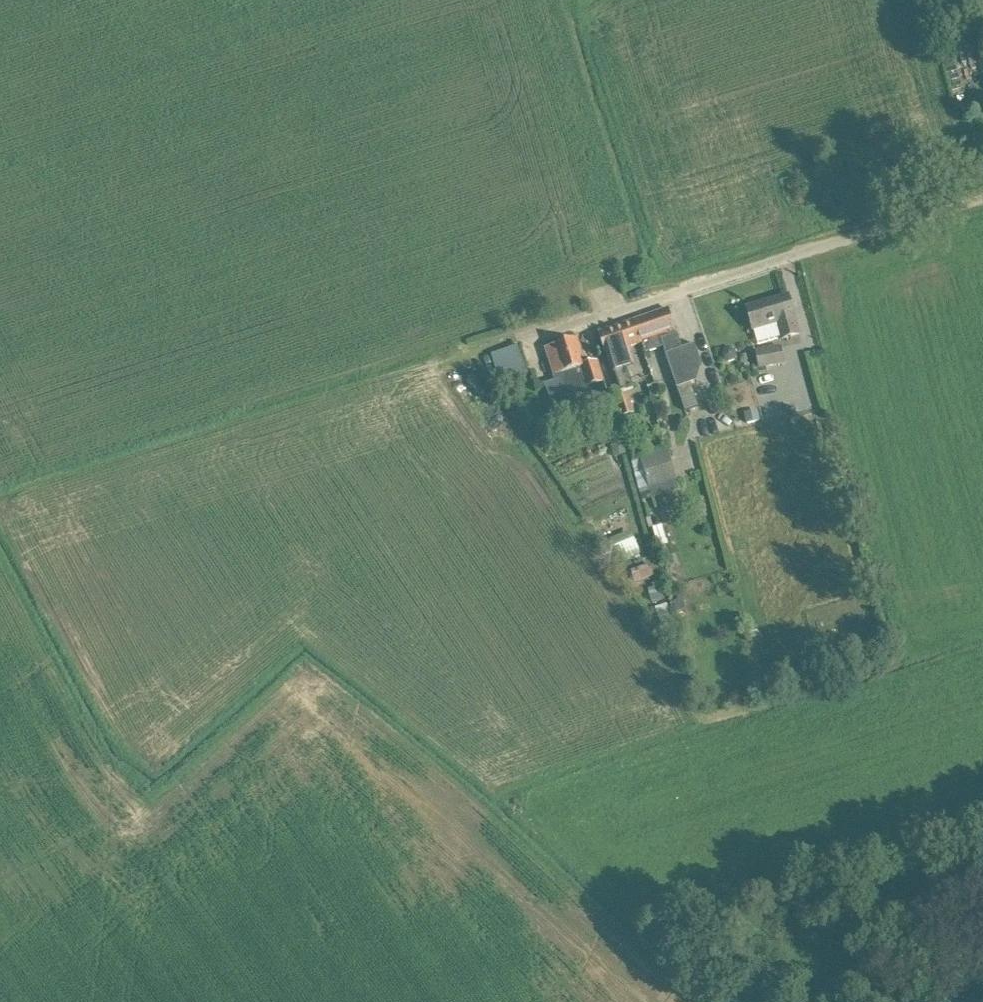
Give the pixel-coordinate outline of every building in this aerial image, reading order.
[(789,295),(747,308),(758,344),(782,337),(783,339),(800,334),(795,318),(795,317),(794,315),(789,295)] [(668,309),(633,320),(641,342),(642,342),(645,352),(663,346),(677,388),(695,382),(691,368),(703,364),(696,344),(684,348),(679,333),(677,334),(668,309)] [(630,346),(641,342),(633,320),(601,331),(599,331),(612,369),(614,369),(622,391),(634,387),(628,368),(637,365),(630,346)] [(574,406),(608,394),(598,361),(586,365),(578,339),(570,342),(568,340),(560,342),(560,345),(546,350),(556,381),(545,385),(558,423),(578,416),(574,406)] [(756,352),(760,367),(784,362),(781,346),(756,352)] [(501,383),(528,374),(524,361),(497,370),(501,383)] [(635,412),(628,393),(617,397),(624,416),(635,412)] [(727,430),(734,421),(725,415),(718,424),(727,430)] [(676,480),(667,450),(641,458),(650,488),(676,480)] [(631,532),(609,539),(616,561),(638,554),(631,532)]
